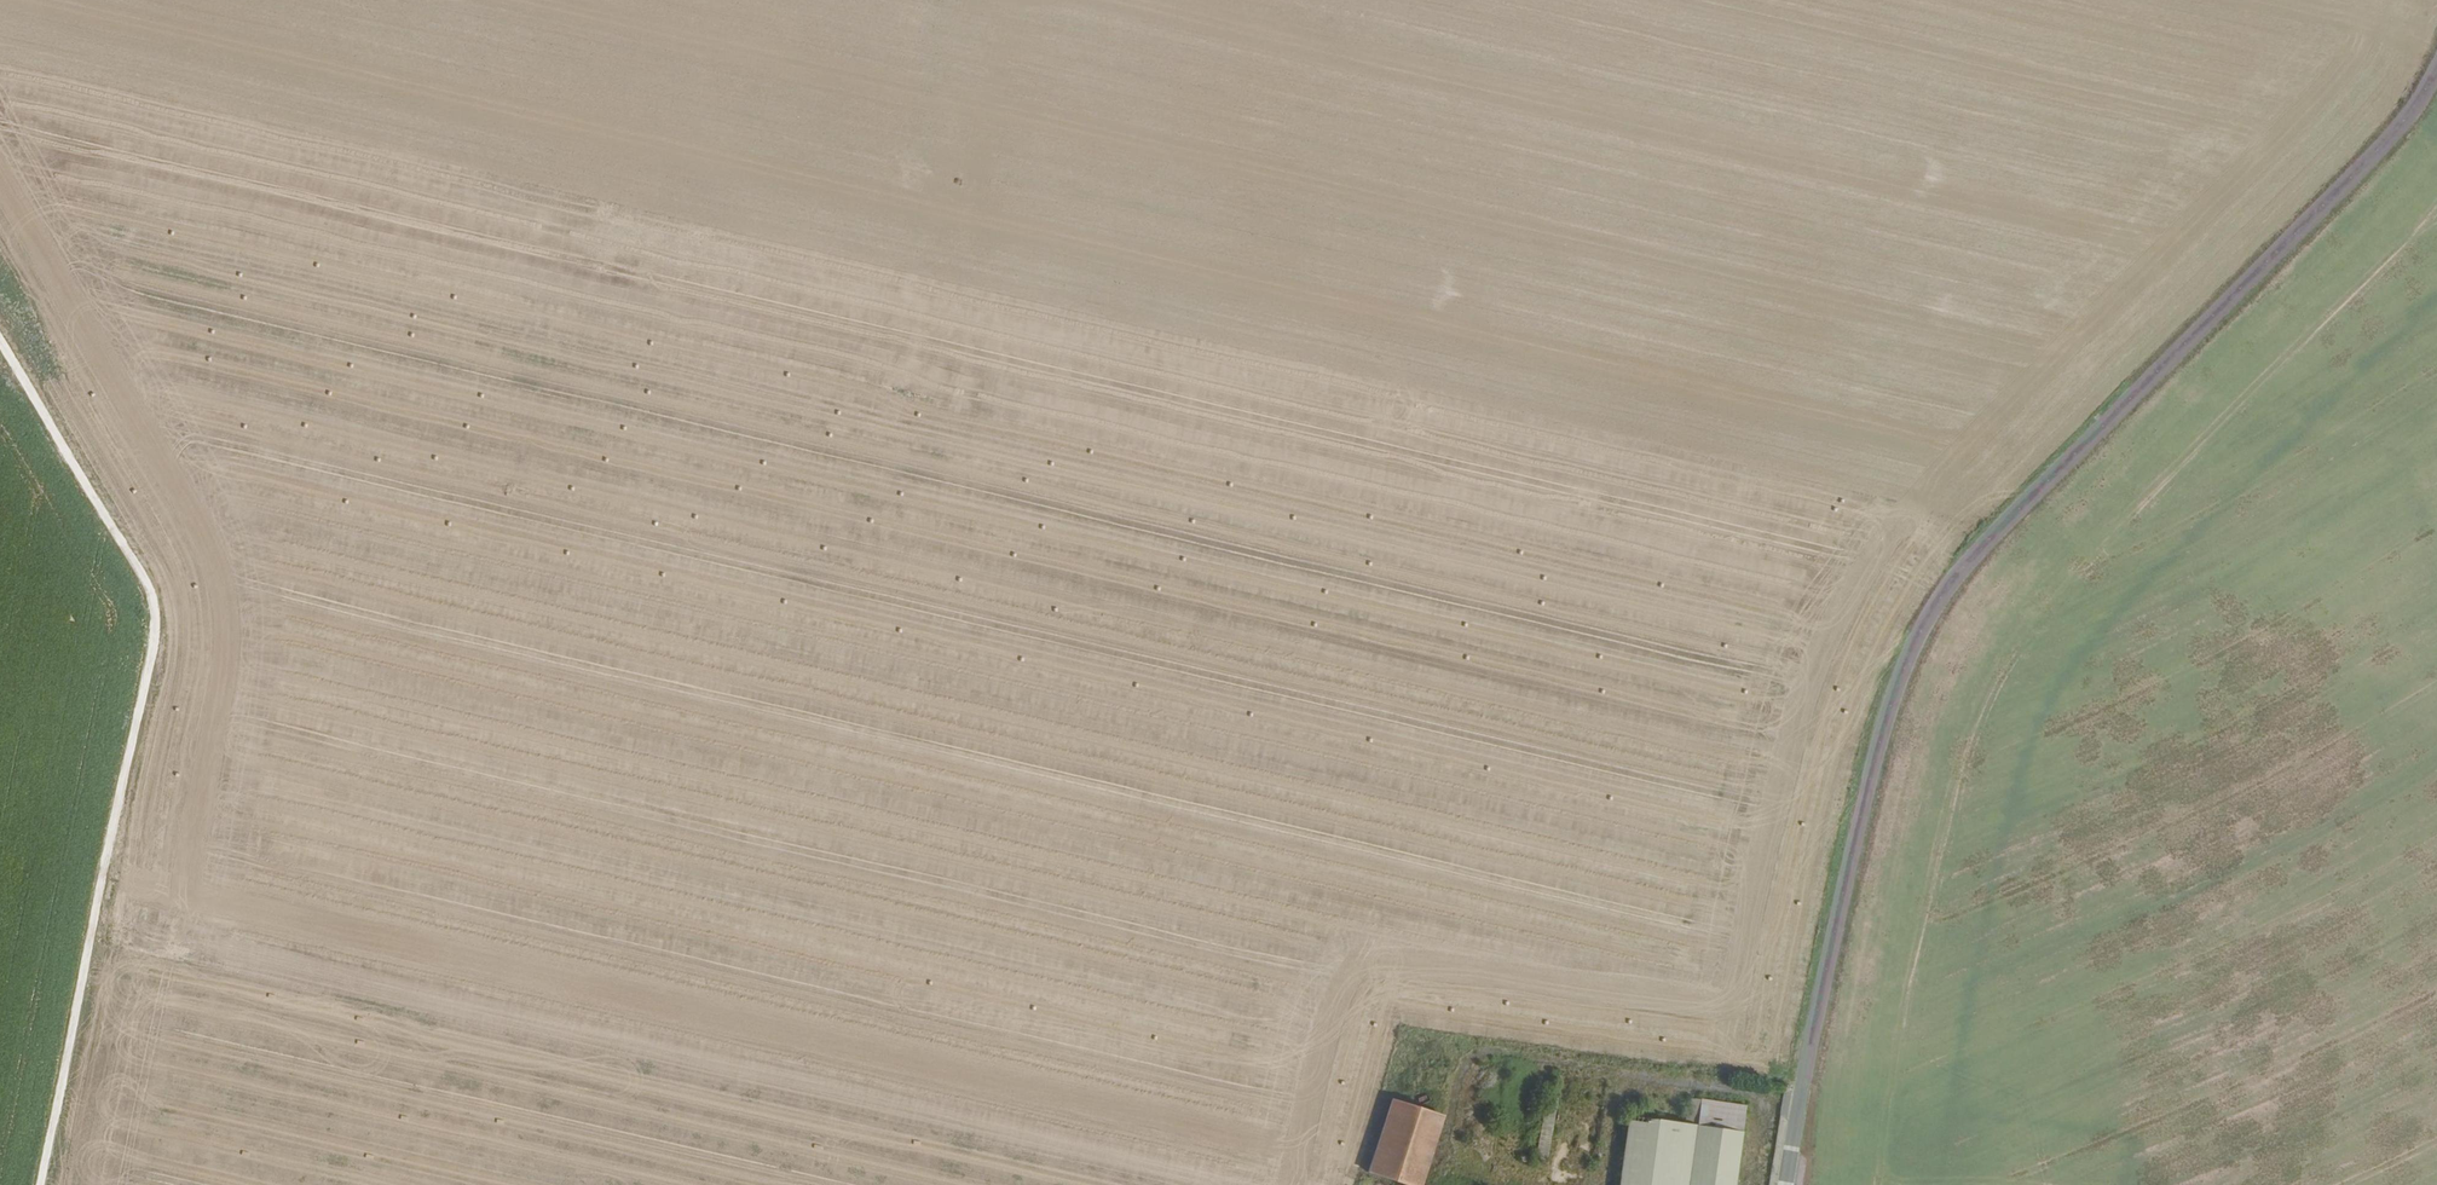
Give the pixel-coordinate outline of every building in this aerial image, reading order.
[(1367,1172),(1406,1184),(1419,1184),(1441,1114),(1391,1097),(1367,1172)] [(1665,1115),(1632,1109),(1617,1184),(1655,1184),(1665,1115)] [(1655,1184),(1671,1184),(1672,1176),(1682,1178),(1691,1118),(1665,1115),(1655,1184)] [(1739,1126),(1691,1118),(1682,1178),(1729,1184),(1739,1126)]
